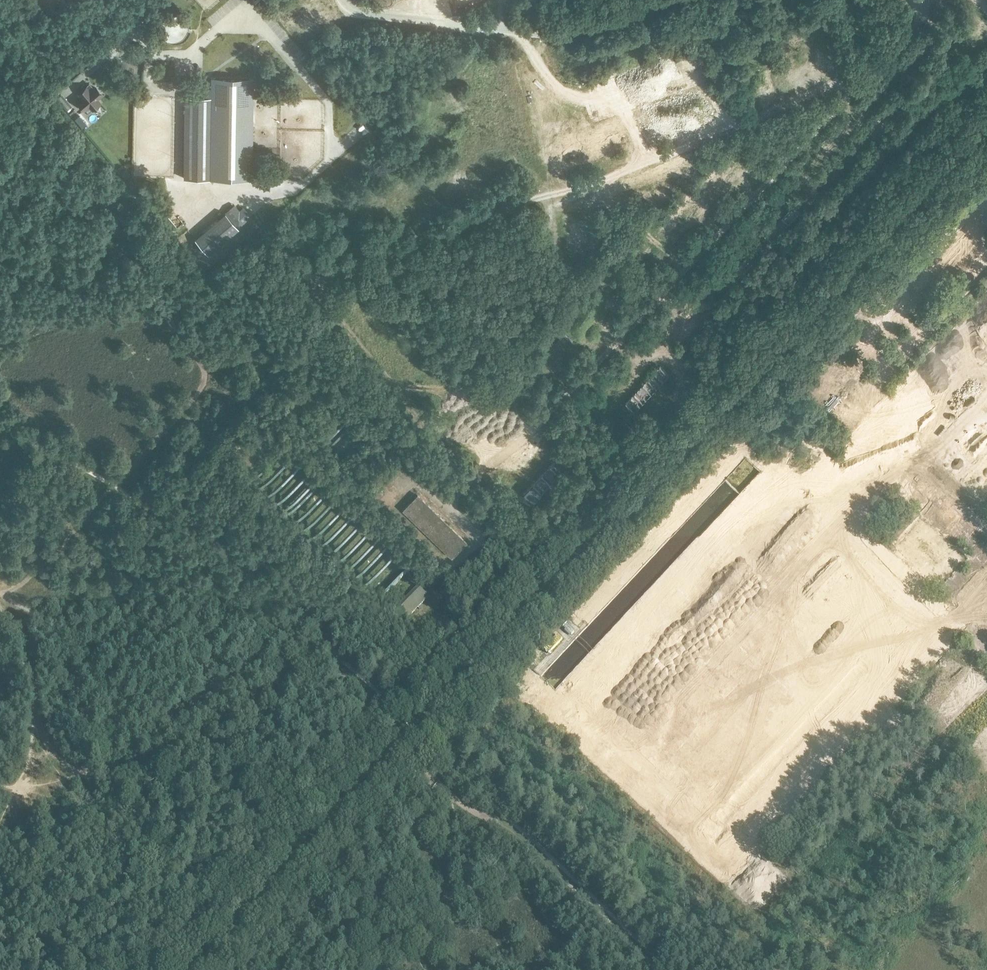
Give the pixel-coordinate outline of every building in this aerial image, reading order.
[(185,97),(184,177),(252,179),(253,78),(211,77),(211,87),(199,87),(199,97),(185,97)] [(95,87),(93,89),(89,85),(80,93),(83,97),(78,101),(85,108),(89,105),(92,108),(99,102),(97,98),(101,94),(95,87)] [(83,127),(87,124),(79,115),(75,119),(83,127)] [(235,204),(195,239),(208,254),(238,228),(238,227),(252,215),(244,206),(239,210),(235,204)] [(374,482),(367,489),(378,499),(384,492),(374,482)]
